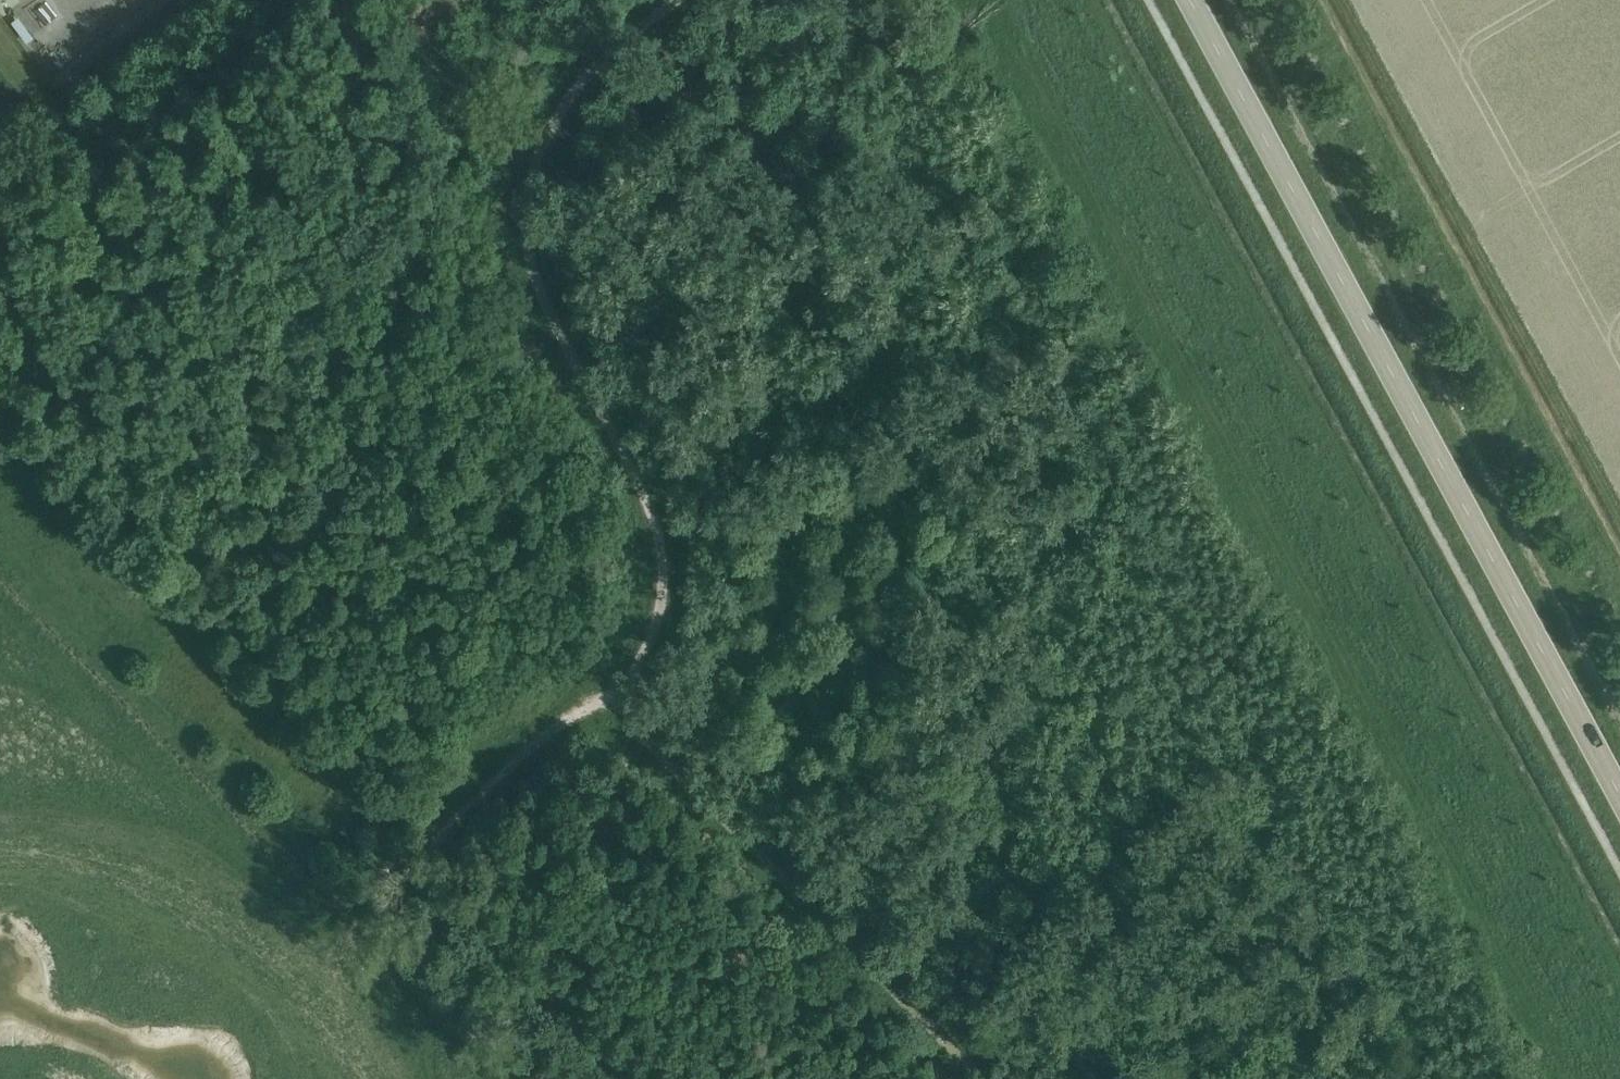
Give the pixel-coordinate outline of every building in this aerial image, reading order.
[(51,42),(76,22),(58,1),(34,20),(51,42)]
